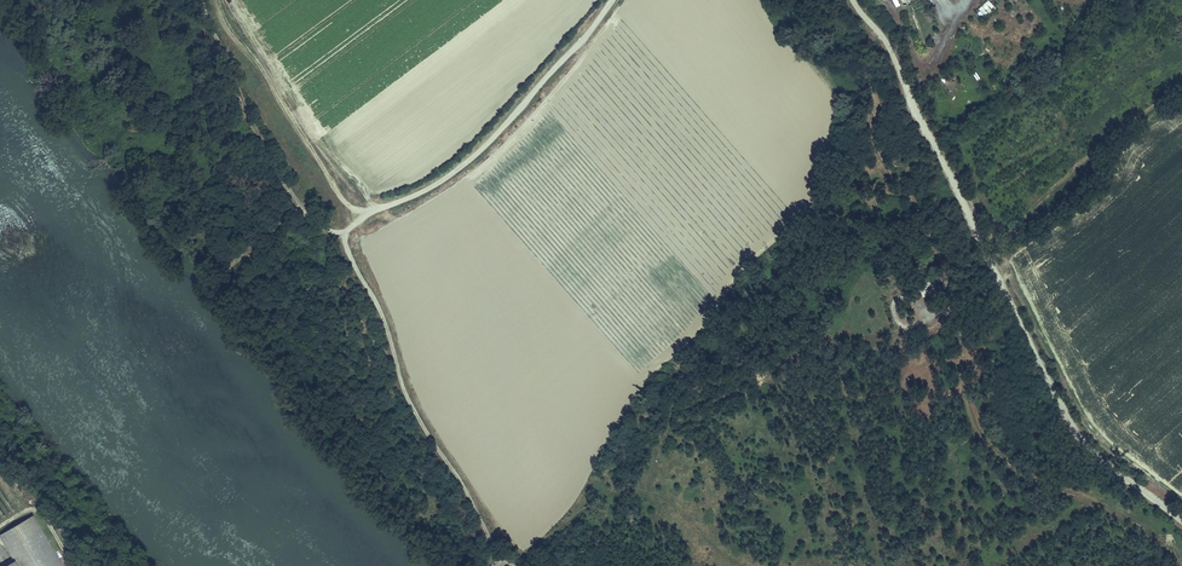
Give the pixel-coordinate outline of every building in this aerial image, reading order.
[(976,12),(983,20),(997,9),(989,0),(976,12)] [(32,516),(1,534),(14,556),(7,560),(9,564),(6,565),(62,565),(32,516)]
